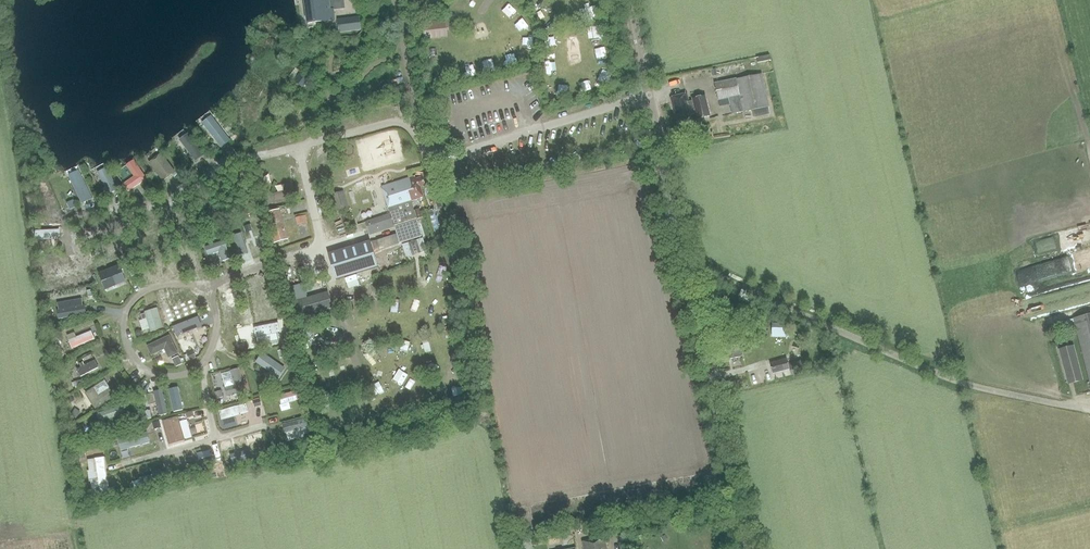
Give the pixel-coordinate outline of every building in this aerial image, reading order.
[(307,23),(334,20),(332,10),(329,11),(328,0),(304,0),(307,23)] [(338,20),(339,32),(361,29),(359,17),(338,20)] [(425,19),(425,37),(449,36),(448,19),(425,19)] [(536,34),(520,36),(522,48),(537,45),(536,34)] [(431,59),(442,57),(440,46),(429,48),(431,59)] [(474,61),(463,62),(465,78),(476,77),(474,61)] [(762,74),(714,83),(719,107),(730,105),(732,114),(752,110),(753,117),(770,114),(762,74)] [(306,86),(307,88),(311,84),(309,82),(303,77),(297,84),(303,89),(306,86)] [(677,115),(680,127),(692,124),(690,114),(696,113),(698,119),(710,116),(705,96),(692,99),(693,100),(689,101),(687,94),(670,98),(675,116),(677,115)] [(221,148),(231,140),(211,116),(202,123),(221,148)] [(187,134),(180,140),(196,161),(203,155),(187,134)] [(207,148),(212,155),(218,151),(213,144),(207,148)] [(150,163),(163,181),(174,172),(161,155),(150,163)] [(134,160),(126,165),(134,177),(123,184),(128,192),(146,179),(134,160)] [(287,163),(263,170),(266,179),(290,172),(287,163)] [(98,172),(109,194),(117,190),(105,168),(98,172)] [(82,203),(92,198),(79,170),(68,175),(82,203)] [(394,227),(399,244),(422,237),(417,219),(414,210),(411,201),(424,197),(421,187),(425,185),(423,177),(416,179),(416,176),(382,186),(390,214),(365,222),(370,235),(394,227)] [(54,211),(47,186),(39,188),(46,213),(54,211)] [(338,210),(350,206),(345,189),(333,193),(338,210)] [(76,217),(83,215),(82,208),(75,210),(76,217)] [(264,213),(273,243),(287,239),(279,209),(264,213)] [(299,225),(310,222),(308,213),(296,216),(299,225)] [(227,235),(225,229),(214,232),(217,239),(227,235)] [(1035,241),(1038,255),(1089,243),(1089,229),(1035,241)] [(60,240),(60,230),(35,231),(35,241),(60,240)] [(120,254),(114,230),(106,232),(112,256),(120,254)] [(232,235),(239,255),(247,252),(240,232),(232,235)] [(99,260),(94,238),(85,240),(90,262),(99,260)] [(423,238),(416,240),(420,252),(426,250),(423,238)] [(222,261),(230,258),(224,240),(205,247),(208,255),(219,252),(222,261)] [(377,266),(370,241),(328,254),(336,279),(377,266)] [(412,254),(408,243),(402,245),(405,256),(412,254)] [(185,247),(191,270),(200,268),(194,245),(185,247)] [(161,252),(153,255),(160,277),(168,275),(161,252)] [(1056,258),(1014,273),(1019,288),(1061,273),(1056,258)] [(40,267),(42,278),(50,276),(51,285),(65,283),(64,274),(68,273),(66,263),(40,267)] [(120,265),(99,273),(105,290),(117,285),(114,278),(124,274),(120,265)] [(243,288),(233,291),(234,294),(224,297),(227,308),(237,305),(240,317),(250,314),(243,288)] [(295,302),(300,318),(333,308),(328,292),(295,302)] [(266,307),(251,309),(253,320),(278,316),(274,293),(263,295),(266,307)] [(192,301),(168,310),(172,320),(195,311),(192,301)] [(58,311),(59,319),(86,315),(85,306),(58,311)] [(163,327),(157,308),(144,312),(145,313),(141,314),(142,320),(147,319),(150,331),(163,327)] [(1073,318),(1089,386),(1089,314),(1073,318)] [(198,317),(174,327),(178,337),(202,327),(198,317)] [(279,323),(254,328),(256,337),(280,332),(279,323)] [(95,339),(91,331),(69,340),(72,349),(95,339)] [(719,346),(721,346),(724,361),(741,357),(737,342),(733,342),(731,331),(722,333),(723,337),(718,338),(719,346)] [(164,350),(168,359),(178,354),(169,335),(146,346),(151,356),(164,350)] [(1059,350),(1068,384),(1082,380),(1073,346),(1059,350)] [(280,359),(289,356),(287,349),(278,351),(280,359)] [(285,368),(262,353),(255,362),(278,378),(285,368)] [(172,359),(176,368),(186,362),(183,355),(179,357),(179,356),(172,359)] [(786,358),(770,363),(773,373),(789,368),(792,376),(807,371),(803,359),(788,363),(786,358)] [(77,369),(80,377),(98,367),(95,360),(84,365),(83,362),(79,364),(81,367),(77,369)] [(224,387),(227,397),(245,392),(239,368),(230,371),(234,385),(224,387)] [(75,388),(83,386),(81,380),(73,382),(75,388)] [(95,409),(115,396),(109,388),(98,395),(94,387),(85,393),(95,409)] [(178,388),(168,390),(173,412),(183,410),(178,388)] [(153,392),(159,416),(168,414),(162,390),(153,392)] [(224,400),(221,391),(215,392),(218,402),(224,400)] [(303,400),(300,392),(280,398),(282,406),(303,400)] [(225,429),(237,426),(235,417),(250,413),(247,404),(220,412),(225,429)] [(115,424),(113,418),(125,414),(122,406),(96,414),(99,422),(108,419),(110,426),(115,424)] [(75,420),(81,411),(75,407),(69,417),(75,420)] [(140,418),(138,411),(130,414),(132,421),(140,418)] [(185,440),(178,417),(163,421),(169,445),(185,440)] [(307,418),(283,424),(283,426),(283,428),(284,430),(285,432),(285,433),(286,433),(288,442),(305,437),(306,441),(311,439),(308,427),(309,427),(307,418)] [(129,447),(149,442),(147,432),(120,439),(121,444),(120,445),(121,450),(123,450),(128,449),(129,447)] [(215,459),(214,458),(214,456),(213,456),(211,449),(197,453),(199,460),(191,463),(193,471),(216,464),(216,463),(216,462),(215,459)] [(251,450),(230,455),(232,463),(252,458),(251,450)] [(104,457),(95,459),(97,470),(88,472),(89,482),(98,481),(101,499),(110,498),(104,457)] [(164,472),(139,478),(141,487),(167,480),(164,472)] [(583,548),(607,548),(605,537),(582,541),(583,548)]
